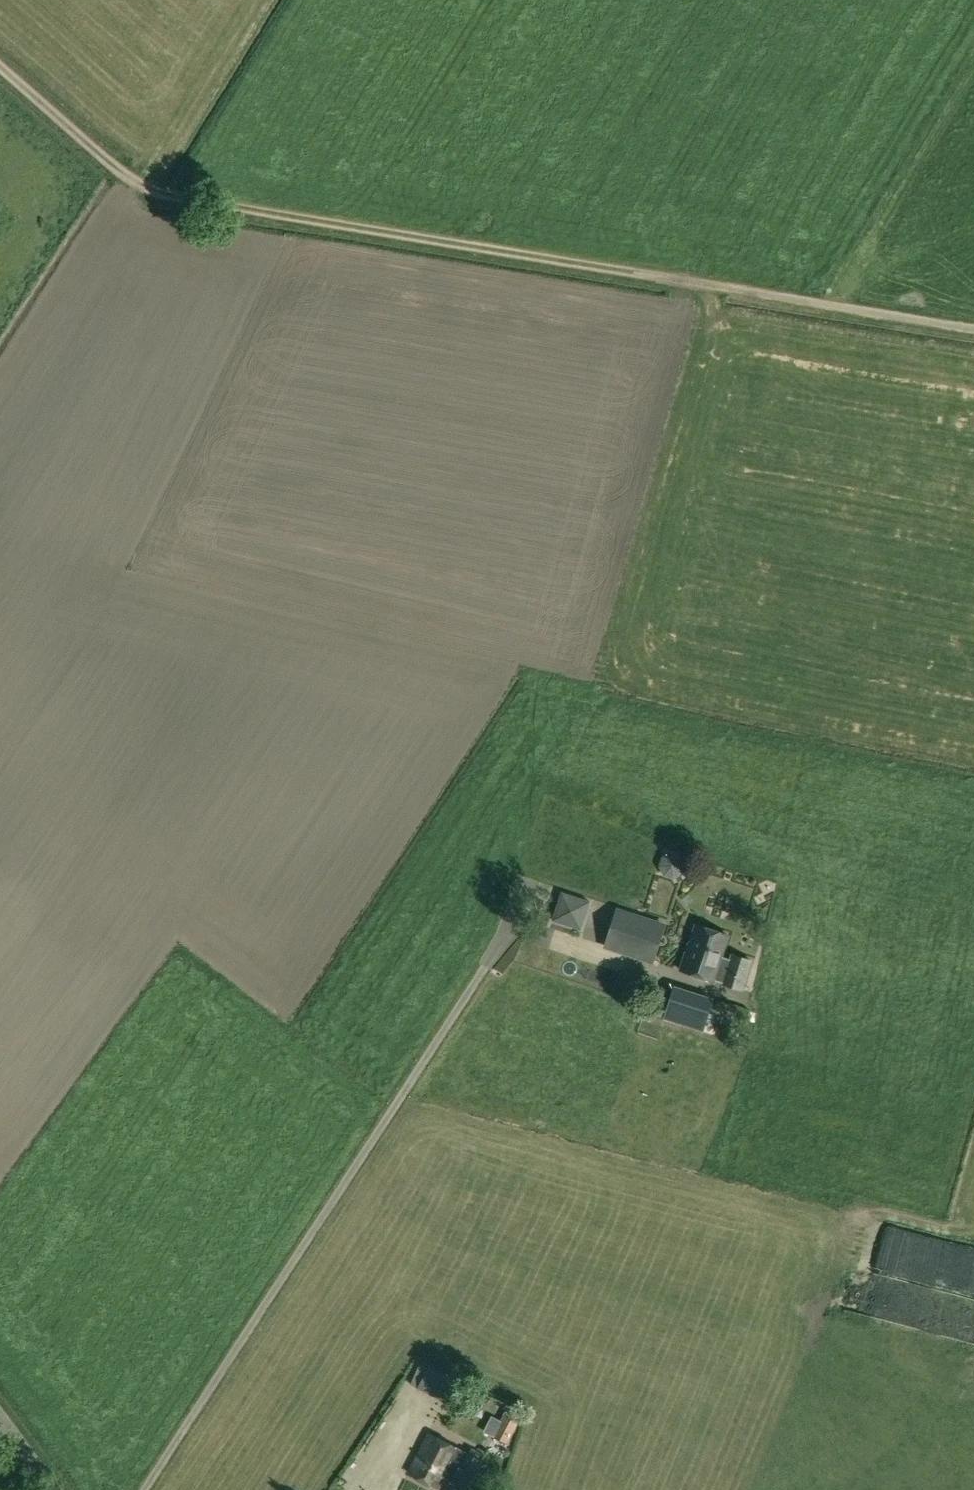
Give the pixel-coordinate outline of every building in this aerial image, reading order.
[(562,894),(553,921),(580,930),(589,902),(562,894)] [(654,963),(667,923),(617,907),(604,947),(654,963)] [(713,977),(723,979),(721,984),(743,991),(752,959),(730,954),(729,958),(720,955),(727,934),(697,925),(687,954),(685,954),(680,970),(712,980),(713,977)] [(663,1018),(702,1030),(713,1000),(673,987),(663,1018)] [(408,1472),(438,1489),(459,1450),(429,1434),(408,1472)]
